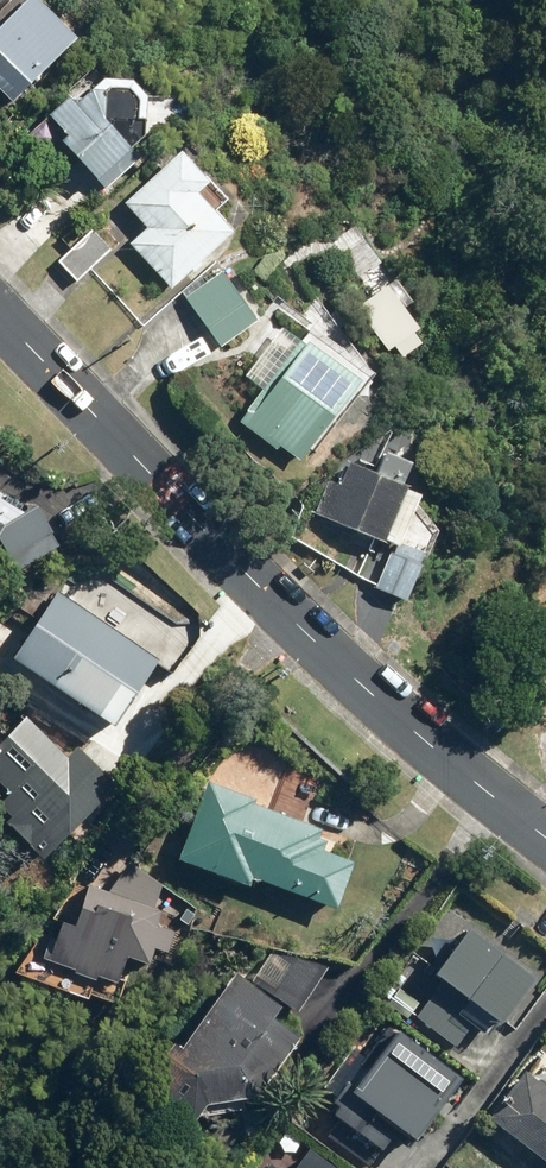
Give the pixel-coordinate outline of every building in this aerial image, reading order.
[(12,106),(76,43),(33,0),(30,0),(0,29),(0,93),(12,106)] [(48,119),(65,138),(58,145),(107,195),(174,129),(163,118),(147,117),(148,102),(131,84),(83,85),(48,119)] [(205,261),(233,232),(214,214),(230,198),(181,151),(123,209),(144,229),(126,247),(173,293),(195,271),(198,274),(208,264),(205,261)] [(72,249),(58,261),(77,282),(91,269),(112,250),(93,230),(72,249)] [(418,331),(404,311),(412,305),(382,265),(379,267),(369,254),(364,257),(355,246),(325,268),(389,353),(418,331)] [(262,319),(223,270),(183,301),(221,351),(262,319)] [(281,331),(243,379),(261,392),(238,422),(277,452),(281,447),(302,463),(347,405),(351,408),(370,384),(309,337),(302,347),(281,331)] [(313,517),(391,550),(373,592),(405,605),(426,557),(400,546),(421,497),(349,466),(341,486),(329,481),(313,517)] [(15,575),(60,551),(37,509),(25,516),(2,501),(3,498),(0,495),(0,544),(15,575)] [(12,662),(113,731),(160,663),(59,594),(12,662)] [(117,788),(77,750),(68,760),(23,717),(0,740),(0,788),(10,798),(0,808),(0,813),(9,822),(4,827),(42,864),(67,839),(68,839),(117,788)] [(337,913),(355,865),(323,854),(327,843),(320,841),(324,832),(204,789),(177,864),(249,890),(251,885),(257,887),(257,884),(337,913)] [(73,930),(61,926),(47,965),(75,975),(74,978),(94,984),(96,980),(116,986),(125,961),(148,969),(154,952),(168,956),(175,935),(161,930),(166,915),(88,888),(73,930)] [(535,981),(467,931),(432,978),(441,985),(415,1020),(456,1050),(471,1029),(487,1041),(497,1027),(499,1029),(535,981)] [(166,1053),(173,1102),(258,1089),(299,1030),(277,1014),(286,1000),(298,1009),(332,960),(277,945),(252,982),(237,972),(185,1048),(174,1040),(166,1053)] [(398,1133),(414,1145),(462,1083),(398,1033),(354,1089),(348,1084),(330,1105),(337,1111),(332,1117),(381,1155),(398,1133)] [(545,1164),(545,1088),(522,1070),(487,1118),(545,1164)] [(305,1147),(290,1167),(333,1167),(305,1147)]
